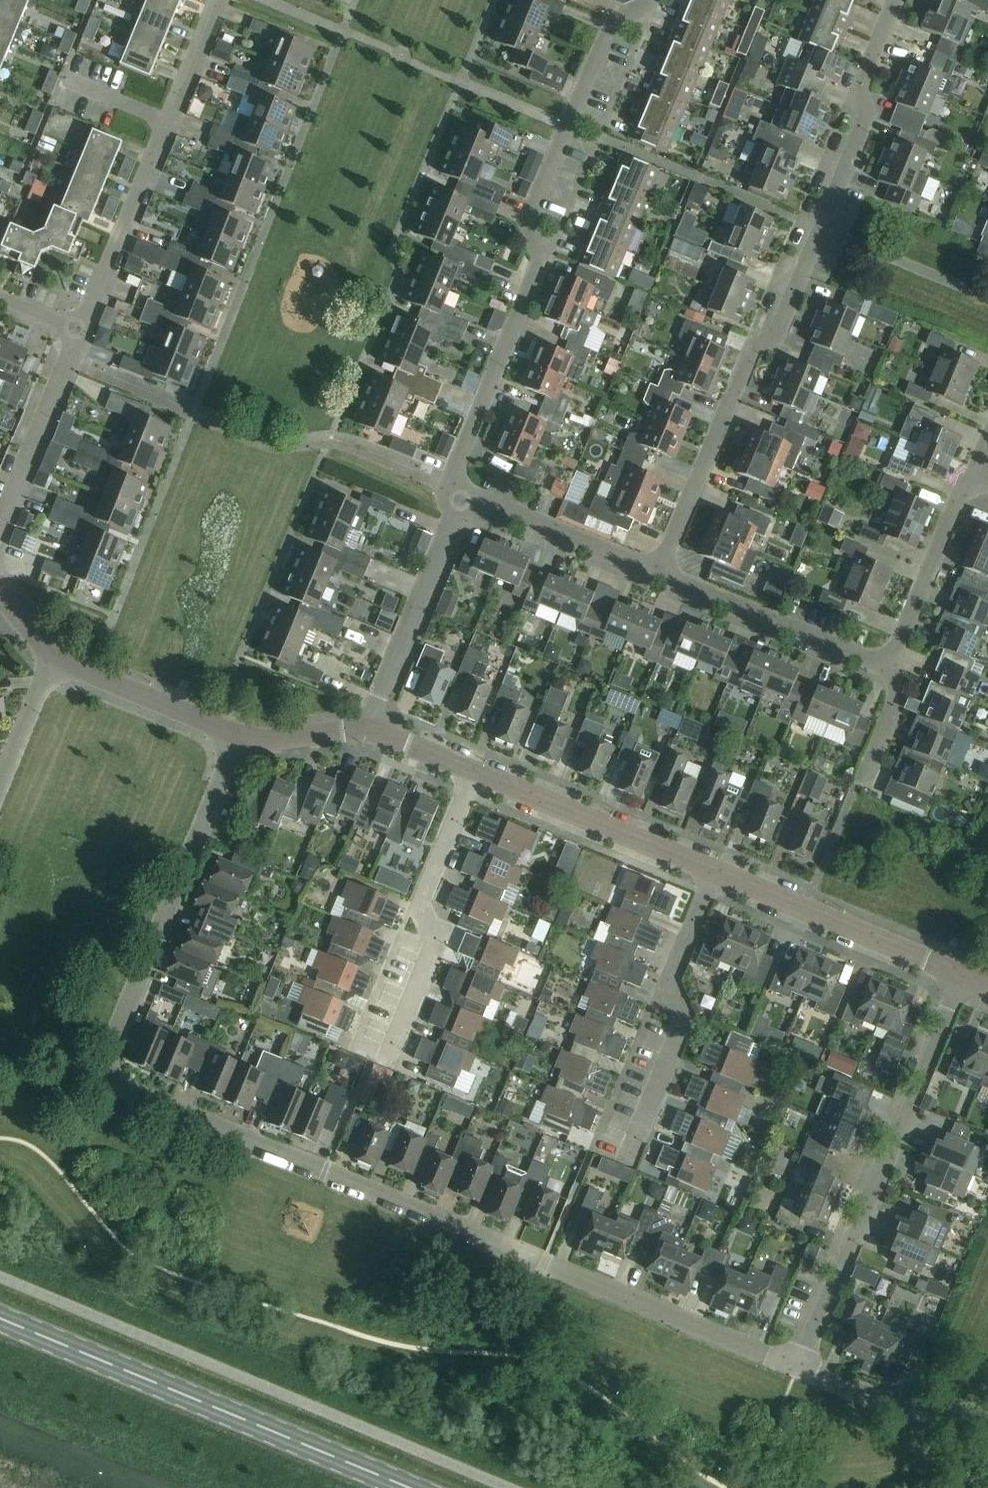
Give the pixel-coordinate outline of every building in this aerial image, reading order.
[(20,23),(28,3),(21,0),(0,0),(0,15),(20,23)] [(79,0),(75,11),(85,15),(89,5),(79,0)] [(174,17),(181,0),(147,0),(145,5),(174,17)] [(537,32),(547,10),(560,15),(565,4),(554,0),(539,0),(537,5),(524,0),(512,0),(504,19),(537,32)] [(688,7),(721,20),(730,0),(691,0),(688,7)] [(850,0),(815,0),(809,14),(847,30),(852,18),(847,16),(853,1),(850,0)] [(932,17),(948,24),(951,15),(967,22),(972,24),(978,10),(986,13),(987,8),(987,0),(965,0),(964,4),(955,0),(933,0),(931,6),(932,7),(928,15),(932,17)] [(174,17),(145,5),(137,25),(166,37),(174,17)] [(673,32),(710,47),(721,20),(688,7),(682,21),(678,19),(673,32)] [(755,8),(745,30),(755,34),(764,12),(755,8)] [(847,30),(809,14),(798,42),(831,55),(837,40),(842,42),(847,30)] [(0,15),(0,39),(12,43),(20,23),(0,15)] [(958,44),(967,22),(951,15),(948,24),(932,17),(928,15),(927,15),(921,29),(941,37),(935,52),(957,61),(963,46),(958,44)] [(91,17),(86,27),(97,31),(101,21),(91,17)] [(528,54),(537,32),(504,19),(495,42),(513,49),(507,63),(534,74),(532,80),(566,94),(573,77),(552,68),(554,64),(528,54)] [(271,60),(304,73),(313,50),(294,42),(296,37),(253,20),(249,31),(267,38),(265,44),(275,48),(271,60)] [(166,37),(137,25),(128,45),(158,57),(166,37)] [(93,42),(97,31),(86,27),(82,37),(93,42)] [(77,35),(66,30),(62,41),(73,45),(77,35)] [(755,34),(745,30),(736,53),(746,57),(755,34)] [(666,60),(699,74),(710,47),(673,32),(668,44),(672,46),(666,60)] [(0,39),(0,62),(3,63),(12,43),(0,39)] [(58,51),(68,55),(73,45),(62,41),(58,51)] [(158,57),(128,45),(120,65),(149,78),(158,57)] [(759,61),(764,50),(752,45),(747,56),(759,61)] [(781,72),(824,90),(828,80),(837,84),(842,73),(848,76),(853,65),(803,45),(796,63),(786,59),(781,72)] [(902,70),(897,81),(935,96),(948,102),(957,81),(951,78),(957,63),(935,54),(929,70),(912,63),(908,73),(902,70)] [(304,73),(271,60),(263,78),(235,67),(230,78),(278,96),(280,91),(295,97),(304,73)] [(651,85),(688,100),(699,74),(666,60),(660,74),(656,73),(651,85)] [(741,75),(750,78),(756,63),(748,60),(741,75)] [(970,79),(974,70),(962,65),(958,75),(970,79)] [(50,71),(46,81),(56,85),(60,75),(50,71)] [(789,111),(827,127),(832,116),(825,113),(829,103),(820,100),(824,90),(781,72),(774,88),(796,96),(789,111)] [(252,119),(285,133),(294,109),(276,102),(278,96),(230,78),(226,88),(259,101),(252,119)] [(41,91),(52,95),(56,85),(46,81),(41,91)] [(897,105),(893,114),(912,121),(909,127),(920,132),(935,96),(897,81),(893,91),(900,94),(895,104),(897,105)] [(719,108),(728,86),(719,82),(709,104),(719,108)] [(688,100),(651,85),(646,97),(650,99),(644,113),(677,127),(688,100)] [(205,86),(200,88),(198,94),(200,99),(206,101),(211,99),(213,93),(211,88),(205,86)] [(33,110),(29,121),(39,125),(44,115),(33,110)] [(827,127),(789,111),(781,131),(760,122),(755,132),(798,150),(802,140),(812,144),(817,133),(824,135),(827,127)] [(677,127),(644,113),(638,128),(634,126),(628,139),(666,154),(677,127)] [(211,137),(255,154),(257,149),(276,156),(285,133),(252,119),(237,114),(230,132),(213,126),(209,136),(211,137)] [(722,119),(712,147),(719,149),(724,134),(732,131),(735,124),(722,119)] [(29,121),(25,131),(35,135),(39,125),(29,121)] [(450,150),(483,164),(489,149),(495,152),(497,147),(520,156),(524,145),(472,124),(469,131),(459,127),(450,150)] [(933,130),(926,134),(924,140),(937,145),(940,146),(945,135),(933,130)] [(84,152),(113,164),(122,143),(92,131),(84,152)] [(748,164),(795,184),(800,173),(793,170),(797,160),(794,159),(798,150),(755,132),(751,142),(756,144),(748,164)] [(884,148),(880,158),(886,161),(918,174),(926,154),(932,156),(937,145),(924,140),(914,136),(910,147),(898,141),(895,140),(891,151),(884,148)] [(229,177),(263,190),(272,167),(253,160),(255,154),(211,137),(207,148),(236,159),(229,177)] [(483,164),(450,150),(440,173),(463,183),(460,190),(499,206),(506,190),(477,178),(483,164)] [(76,172),(105,184),(113,164),(84,152),(76,172)] [(615,185),(648,198),(659,171),(621,155),(616,168),(621,170),(615,185)] [(978,163),(976,168),(985,172),(987,166),(987,159),(981,156),(978,163)] [(126,157),(121,167),(132,172),(136,162),(126,157)] [(880,158),(876,169),(882,171),(878,181),(887,185),(882,198),(913,211),(927,178),(918,174),(886,161),(880,158)] [(978,163),(968,158),(964,166),(974,170),(976,168),(978,163)] [(7,171),(17,174),(21,165),(11,161),(7,171)] [(532,183),(538,170),(525,164),(519,178),(532,183)] [(791,194),(795,184),(748,164),(744,172),(754,176),(749,188),(780,201),(784,191),(791,194)] [(132,172),(121,167),(117,178),(127,182),(132,172)] [(37,176),(27,172),(22,182),(33,187),(37,176)] [(105,184),(76,172),(67,192),(97,204),(105,184)] [(189,195),(233,212),(235,206),(253,214),(263,190),(229,177),(222,195),(193,184),(189,195)] [(1,180),(0,184),(0,192),(7,195),(12,184),(1,180)] [(531,184),(523,180),(517,195),(525,199),(531,184)] [(708,190),(695,184),(688,202),(701,207),(708,190)] [(637,225),(648,198),(615,185),(609,199),(604,197),(599,209),(637,225)] [(499,206),(460,190),(457,197),(434,188),(425,211),(458,225),(466,205),(494,217),(499,206)] [(97,204),(67,192),(60,211),(59,212),(83,222),(82,223),(88,225),(97,204)] [(206,235),(240,248),(249,225),(230,218),(233,212),(189,195),(187,194),(182,205),(214,217),(206,235)] [(109,197),(105,207),(115,212),(119,201),(109,197)] [(733,227),(764,240),(772,219),(741,206),(733,227)] [(111,222),(115,212),(105,207),(101,217),(111,222)] [(0,255),(0,257),(1,257),(18,264),(14,274),(31,281),(41,254),(44,254),(52,250),(78,261),(85,245),(75,240),(82,223),(83,222),(59,212),(60,211),(54,208),(44,232),(34,236),(10,226),(8,232),(9,232),(0,255)] [(626,251),(637,225),(599,209),(594,221),(599,223),(593,238),(626,251)] [(435,251),(466,264),(474,267),(478,256),(456,247),(458,242),(452,239),(458,225),(425,211),(415,234),(438,244),(435,251)] [(687,240),(692,228),(697,218),(685,213),(675,235),(687,240)] [(764,240),(733,227),(724,248),(756,260),(764,240)] [(8,232),(0,228),(0,255),(9,232),(8,232)] [(171,242),(166,253),(210,270),(212,264),(231,271),(240,248),(206,235),(199,253),(171,242)] [(614,279),(626,251),(593,238),(587,252),(582,250),(577,263),(614,279)] [(975,256),(987,262),(987,246),(980,243),(975,256)] [(715,255),(707,251),(705,250),(700,262),(711,266),(715,255)] [(166,253),(164,252),(158,266),(190,279),(184,293),(217,306),(226,283),(208,275),(210,270),(166,253)] [(415,278),(448,292),(457,268),(424,255),(415,278)] [(124,269),(138,275),(143,263),(128,257),(124,269)] [(715,290),(747,303),(755,282),(744,278),(747,270),(727,262),(715,290)] [(484,284),(489,273),(466,264),(461,274),(484,284)] [(557,289),(553,297),(585,309),(590,295),(608,302),(616,283),(578,268),(573,279),(562,275),(558,277),(555,285),(557,289)] [(643,275),(638,287),(650,291),(655,279),(643,275)] [(448,292),(415,278),(405,301),(422,308),(419,315),(464,334),(468,323),(452,316),(454,311),(442,306),(448,292)] [(627,308),(639,313),(647,294),(634,289),(627,308)] [(747,303),(715,290),(707,310),(738,323),(747,303)] [(144,311),(187,328),(190,322),(208,329),(217,306),(184,293),(177,311),(148,300),(144,311)] [(817,310),(812,321),(850,336),(859,316),(855,314),(860,300),(842,293),(837,307),(827,303),(823,313),(817,310)] [(561,339),(568,342),(583,348),(583,347),(590,331),(589,330),(592,328),(597,317),(584,312),(585,309),(553,297),(550,305),(546,306),(543,314),(544,318),(565,327),(561,339)] [(696,302),(692,311),(701,315),(705,306),(696,302)] [(688,317),(705,325),(708,318),(701,315),(692,311),(691,310),(688,317)] [(187,328),(144,311),(139,321),(168,333),(161,351),(195,364),(204,341),(185,333),(187,328)] [(891,328),(897,315),(885,311),(880,324),(891,328)] [(389,339),(423,352),(428,341),(439,345),(442,337),(459,344),(464,334),(419,315),(416,322),(399,316),(389,339)] [(683,359),(714,372),(718,364),(722,363),(725,355),(723,350),(728,339),(685,321),(678,337),(681,342),(689,345),(683,359)] [(842,356),(850,336),(812,321),(809,327),(816,330),(810,344),(814,345),(810,356),(831,365),(832,365),(833,364),(840,367),(844,357),(842,356)] [(935,371),(968,385),(977,365),(949,353),(953,343),(930,333),(926,344),(943,351),(935,371)] [(891,337),(886,350),(898,355),(903,342),(891,337)] [(397,369),(393,376),(439,395),(443,384),(425,376),(428,368),(418,364),(423,352),(389,339),(380,362),(397,369)] [(590,351),(583,347),(583,348),(568,342),(563,353),(542,344),(538,346),(535,354),(537,358),(533,366),(564,379),(576,384),(590,351)] [(5,343),(0,355),(0,380),(4,382),(0,391),(0,401),(16,408),(28,380),(17,376),(27,352),(5,343)] [(195,364),(161,351),(154,369),(123,357),(119,368),(150,380),(152,374),(186,387),(195,364)] [(780,381),(811,394),(820,373),(827,376),(831,365),(810,356),(805,367),(789,361),(780,381)] [(606,365),(617,370),(620,362),(609,358),(606,365)] [(714,372),(683,359),(677,373),(670,370),(664,371),(657,387),(657,388),(672,394),(680,397),(684,385),(705,394),(710,392),(713,384),(711,380),(714,372)] [(545,397),(541,408),(563,417),(569,401),(566,396),(559,393),(564,379),(533,366),(530,374),(526,376),(523,384),(524,388),(545,397)] [(968,385),(935,371),(927,391),(909,384),(905,395),(928,404),(932,393),(960,405),(968,385)] [(364,400),(398,413),(402,402),(413,406),(416,398),(434,405),(439,395),(393,376),(390,383),(374,376),(364,400)] [(811,394),(780,381),(772,402),(803,414),(811,394)] [(648,423),(679,436),(683,428),(687,426),(690,418),(688,414),(667,405),(672,394),(657,388),(657,387),(650,384),(643,401),(646,405),(654,409),(648,423)] [(134,420),(127,438),(160,451),(170,428),(145,418),(149,407),(109,391),(103,408),(134,420)] [(863,402),(856,399),(851,401),(848,407),(858,412),(863,402)] [(388,437),(398,413),(364,400),(355,423),(388,437)] [(865,403),(864,402),(858,419),(869,423),(875,407),(865,403)] [(918,445),(951,459),(960,438),(931,427),(936,416),(913,407),(908,417),(926,425),(918,445)] [(509,424),(506,433),(537,446),(543,431),(550,434),(556,434),(563,417),(541,408),(536,419),(515,411),(511,412),(507,420),(509,424)] [(746,452),(783,467),(792,471),(809,430),(787,421),(784,429),(771,424),(766,435),(755,430),(746,452)] [(613,447),(622,451),(644,460),(649,449),(670,458),(674,456),(678,448),(676,444),(679,436),(648,423),(642,437),(635,434),(629,435),(625,443),(616,440),(613,447)] [(537,446),(506,433),(502,441),(498,442),(495,450),(497,454),(518,463),(513,475),(535,484),(542,467),(539,463),(531,460),(537,446)] [(455,439),(443,434),(435,455),(447,460),(455,439)] [(844,454),(855,458),(862,442),(852,437),(844,454)] [(75,451),(119,469),(121,463),(151,475),(160,451),(127,438),(120,457),(79,441),(75,451)] [(412,459),(417,448),(393,438),(389,449),(412,459)] [(832,441),(827,452),(837,457),(842,446),(832,441)] [(951,459),(918,445),(910,465),(892,457),(887,468),(910,478),(915,467),(943,479),(951,459)] [(482,448),(477,457),(494,466),(498,457),(482,448)] [(119,469),(75,451),(71,462),(111,478),(104,496),(138,509),(147,486),(117,474),(119,469)] [(644,460),(622,451),(615,468),(619,472),(626,475),(620,489),(652,502),(655,494),(659,493),(662,485),(661,480),(640,472),(644,460)] [(783,467),(746,452),(737,474),(747,478),(742,490),(778,504),(785,487),(776,484),(783,467)] [(543,469),(538,484),(551,489),(556,474),(543,469)] [(889,514),(922,527),(931,507),(903,495),(907,485),(884,475),(880,486),(898,494),(889,514)] [(804,496),(820,502),(825,488),(810,482),(804,496)] [(652,502),(620,489),(606,483),(600,497),(594,498),(589,511),(568,502),(560,519),(610,539),(615,527),(629,532),(634,521),(643,524),(647,523),(650,514),(648,510),(652,502)] [(316,515),(349,528),(355,515),(364,519),(368,507),(393,518),(397,506),(371,496),(370,499),(360,495),(356,504),(326,492),(316,515)] [(138,509),(104,496),(97,514),(54,498),(50,508),(107,531),(109,525),(129,533),(138,509)] [(711,535),(748,550),(754,534),(764,538),(771,521),(738,507),(733,518),(720,513),(711,535)] [(82,554),(115,567),(124,544),(105,536),(107,531),(50,508),(46,519),(89,536),(82,554)] [(835,530),(841,515),(822,508),(816,523),(835,530)] [(914,548),(922,527),(889,514),(881,534),(863,526),(859,537),(882,547),(886,536),(914,548)] [(366,569),(371,558),(342,546),(349,528),(316,515),(307,538),(323,545),(321,550),(366,569)] [(980,525),(971,547),(987,553),(987,528),(980,525)] [(748,550),(711,535),(702,556),(726,566),(721,578),(743,587),(750,570),(741,566),(748,550)] [(475,570),(495,578),(509,545),(497,540),(495,546),(484,541),(479,552),(468,547),(458,572),(472,578),(475,570)] [(850,578),(883,592),(891,572),(863,560),(868,550),(845,540),(840,551),(858,558),(850,578)] [(512,594),(525,600),(536,575),(525,571),(529,560),(518,555),(521,550),(509,545),(495,578),(515,587),(512,594)] [(982,589),(987,592),(987,553),(971,547),(958,579),(982,589)] [(362,579),(366,569),(321,550),(319,556),(302,549),(292,572),(326,586),(331,573),(337,575),(339,570),(362,579)] [(115,567),(82,554),(72,577),(106,590),(115,567)] [(65,581),(69,570),(46,561),(41,572),(65,581)] [(802,573),(794,569),(792,576),(799,579),(802,573)] [(304,611),(342,627),(347,616),(318,604),(326,586),(292,572),(283,595),(306,605),(304,611)] [(539,605),(559,614),(573,580),(561,575),(559,581),(548,576),(547,580),(536,575),(525,600),(522,607),(536,613),(539,605)] [(883,592),(850,578),(841,598),(824,591),(819,602),(842,611),(847,601),(875,612),(883,592)] [(985,629),(987,621),(987,592),(982,589),(958,579),(949,602),(957,605),(953,616),(985,629)] [(590,635),(609,587),(599,583),(594,595),(583,591),(585,585),(573,580),(559,614),(579,622),(576,630),(590,635)] [(609,587),(590,635),(604,641),(607,633),(627,641),(640,608),(629,603),(626,609),(615,604),(620,592),(609,587)] [(454,610),(439,603),(435,612),(450,619),(454,610)] [(342,627),(304,611),(302,616),(278,606),(269,630),(302,643),(308,630),(313,632),(315,628),(338,637),(342,627)] [(652,613),(640,608),(627,641),(646,650),(643,657),(657,663),(660,656),(670,631),(676,617),(665,612),(661,623),(650,618),(652,613)] [(939,648),(944,650),(971,661),(985,629),(953,616),(944,612),(935,634),(944,638),(939,648)] [(697,662),(711,628),(699,624),(697,629),(686,625),(681,635),(670,631),(660,656),(674,661),(677,654),(697,662)] [(713,678),(727,684),(745,641),(734,636),(731,643),(720,639),(722,633),(711,628),(697,662),(717,670),(713,678)] [(302,643),(269,630),(259,653),(282,662),(280,668),(319,684),(323,673),(300,664),(302,659),(297,656),(302,643)] [(583,648),(587,638),(578,635),(574,644),(583,648)] [(745,641),(727,684),(761,697),(778,656),(766,651),(764,657),(753,652),(756,645),(745,641)] [(453,672),(439,666),(444,653),(425,645),(416,667),(427,672),(416,698),(439,707),(453,672)] [(491,688),(480,684),(488,665),(479,662),(483,653),(468,647),(453,684),(464,689),(454,713),(477,722),(491,688)] [(939,686),(961,695),(971,699),(980,678),(970,674),(974,663),(971,661),(944,650),(934,672),(943,675),(939,686)] [(795,711),(802,694),(805,687),(794,682),(798,671),(787,667),(790,661),(778,656),(761,697),(795,711)] [(396,662),(390,677),(401,681),(406,665),(396,662)] [(368,682),(372,674),(364,671),(361,679),(368,682)] [(961,695),(939,686),(930,682),(921,704),(908,699),(904,710),(917,715),(947,728),(958,732),(971,699),(961,695)] [(515,747),(529,713),(515,707),(520,693),(501,686),(492,708),(503,712),(493,738),(515,747)] [(809,717),(828,725),(842,692),(831,687),(828,692),(817,688),(813,698),(802,694),(795,711),(792,719),(805,724),(809,717)] [(854,696),(842,692),(828,725),(848,733),(845,741),(859,747),(870,722),(858,717),(863,707),(852,702),(854,696)] [(676,712),(679,705),(668,700),(665,708),(676,712)] [(556,724),(562,710),(543,702),(534,725),(545,729),(535,755),(557,764),(571,729),(556,724)] [(682,718),(672,714),(667,727),(677,731),(682,718)] [(916,740),(912,751),(944,764),(953,743),(943,738),(947,728),(917,715),(908,737),(916,740)] [(747,723),(738,719),(732,733),(741,737),(747,723)] [(612,747),(598,741),(603,727),(585,720),(576,742),(587,746),(576,772),(598,781),(612,747)] [(640,799),(654,764),(632,755),(638,741),(626,737),(617,759),(628,764),(618,789),(640,799)] [(944,764),(912,751),(903,747),(884,794),(924,811),(944,764)] [(671,748),(655,784),(666,789),(659,807),(681,816),(693,789),(700,792),(703,784),(681,775),(687,762),(679,759),(682,753),(671,748)] [(805,749),(801,759),(816,764),(820,754),(805,749)] [(338,815),(355,822),(356,822),(370,788),(374,778),(356,770),(352,780),(337,774),(334,781),(335,782),(322,813),(337,819),(338,815)] [(700,794),(711,799),(701,824),(723,833),(737,799),(723,793),(728,779),(710,771),(700,794)] [(828,780),(807,771),(798,793),(819,802),(828,780)] [(298,778),(294,787),(295,787),(282,817),(283,817),(297,823),(299,819),(317,826),(322,813),(335,782),(334,781),(316,774),(312,784),(298,778)] [(295,787),(294,787),(276,779),(272,789),(258,783),(242,822),(257,828),(259,824),(277,831),(283,817),(282,817),(295,787)] [(782,808),(768,802),(773,789),(754,781),(745,803),(756,808),(746,833),(768,843),(782,808)] [(370,828),(387,835),(388,835),(402,801),(402,802),(407,791),(388,784),(383,794),(370,788),(356,822),(355,822),(353,826),(369,832),(370,828)] [(416,807),(402,802),(402,801),(388,835),(387,835),(385,839),(401,846),(403,841),(420,849),(439,805),(420,797),(416,807)] [(809,819),(815,806),(807,803),(787,851),(809,860),(824,825),(809,819)] [(486,856),(514,867),(522,849),(529,852),(537,835),(499,819),(497,823),(483,817),(475,838),(491,844),(486,856)] [(514,867),(486,856),(484,855),(483,858),(469,852),(460,873),(477,879),(472,891),(500,902),(508,884),(515,887),(522,870),(514,867)] [(224,888),(239,895),(243,897),(252,875),(257,877),(261,865),(234,854),(230,865),(218,861),(208,885),(223,891),(224,888)] [(314,872),(304,867),(299,878),(310,882),(314,872)] [(374,882),(384,885),(389,872),(380,869),(374,882)] [(627,892),(619,911),(647,922),(652,911),(669,918),(677,898),(663,892),(664,888),(627,872),(620,889),(627,892)] [(300,895),(304,885),(294,880),(291,886),(294,892),(300,895)] [(341,920),(369,932),(374,921),(391,928),(400,908),(386,902),(387,898),(349,882),(341,899),(349,902),(345,911),(341,920)] [(223,891),(208,885),(204,883),(195,905),(206,910),(202,921),(206,923),(229,932),(233,921),(229,919),(239,895),(224,888),(223,891)] [(485,937),(486,937),(493,919),(501,922),(507,905),(500,902),(472,891),(470,890),(468,893),(454,887),(446,908),(462,915),(457,926),(481,936),(485,937)] [(566,927),(573,912),(562,907),(555,923),(566,927)] [(650,923),(647,922),(619,911),(612,908),(605,924),(613,927),(605,946),(633,957),(638,946),(654,953),(662,933),(648,927),(650,923)] [(326,956),(355,967),(359,956),(377,963),(385,943),(371,937),(373,933),(369,932),(341,920),(334,917),(327,934),(334,937),(326,956)] [(732,967),(748,929),(726,920),(717,942),(706,938),(695,964),(715,972),(719,962),(732,967)] [(229,932),(206,923),(202,934),(190,929),(180,953),(195,960),(196,957),(211,963),(215,965),(224,943),(228,945),(233,934),(229,932)] [(748,929),(732,967),(745,972),(740,983),(760,991),(771,964),(760,960),(770,938),(748,929)] [(481,936),(480,939),(465,933),(457,954),(473,960),(469,972),(497,983),(504,965),(512,968),(519,951),(486,937),(485,937),(481,936)] [(590,981),(591,981),(618,993),(623,981),(640,988),(648,968),(634,962),(635,958),(633,957),(605,946),(598,943),(591,959),(598,962),(590,981)] [(536,957),(540,948),(528,944),(525,953),(536,957)] [(804,997),(820,958),(798,949),(789,972),(778,968),(769,990),(788,999),(791,992),(804,997)] [(209,967),(211,963),(196,957),(195,960),(180,953),(176,952),(167,974),(178,978),(173,989),(186,995),(200,1000),(202,996),(210,1000),(222,973),(209,967)] [(358,968),(355,967),(326,956),(319,952),(312,970),(319,973),(312,991),(340,1002),(345,991),(362,998),(371,978),(357,972),(358,968)] [(842,967),(820,958),(804,997),(817,1002),(814,1009),(833,1017),(843,994),(832,990),(842,967)] [(275,989),(281,973),(270,968),(263,984),(275,989)] [(482,1018),(486,1009),(490,1000),(497,1003),(504,986),(497,983),(469,972),(467,971),(465,974),(451,968),(442,989),(459,995),(454,1007),(482,1018)] [(303,978),(300,986),(305,988),(312,991),(315,982),(303,978)] [(863,1021),(876,1027),(892,988),(870,979),(861,1002),(850,997),(841,1020),(860,1028),(863,1021)] [(584,1019),(612,1031),(616,1020),(633,1026),(641,1006),(627,1000),(628,997),(618,993),(591,981),(584,997),(591,1001),(584,1019)] [(181,1006),(186,995),(173,989),(173,990),(162,985),(158,996),(181,1006)] [(343,1004),(340,1002),(312,991),(305,988),(298,1004),(305,1007),(297,1026),(326,1038),(330,1026),(348,1033),(356,1013),(342,1007),(343,1004)] [(892,988),(876,1027),(889,1032),(886,1039),(882,1069),(881,1069),(880,1070),(894,1075),(921,1009),(911,1005),(914,997),(892,988)] [(548,1003),(553,993),(545,990),(541,1000),(548,1003)] [(440,1042),(468,1053),(475,1035),(483,1038),(489,1021),(482,1018),(454,1007),(452,1006),(451,1009),(436,1003),(428,1024),(444,1031),(440,1042)] [(154,1072),(170,1035),(173,1028),(156,1021),(158,1016),(149,1012),(143,1025),(145,1026),(130,1062),(154,1072)] [(524,1033),(528,1021),(517,1016),(512,1028),(524,1033)] [(614,1032),(612,1031),(584,1019),(576,1016),(570,1033),(577,1036),(569,1054),(597,1066),(602,1055),(618,1062),(627,1041),(612,1035),(614,1032)] [(762,1040),(767,1027),(770,1021),(758,1016),(750,1035),(762,1040)] [(987,1066),(987,1037),(977,1032),(968,1054),(957,1050),(946,1077),(965,1085),(970,1074),(982,1079),(987,1066)] [(170,1035),(154,1072),(179,1082),(187,1061),(198,1066),(208,1042),(189,1034),(186,1041),(170,1035)] [(713,1072),(737,1082),(750,1087),(760,1063),(749,1058),(754,1044),(729,1034),(723,1048),(707,1041),(698,1061),(713,1067),(711,1071),(713,1072)] [(468,1053),(440,1042),(437,1041),(436,1044),(422,1038),(413,1059),(430,1066),(425,1077),(453,1089),(461,1070),(468,1073),(475,1056),(468,1053)] [(224,1101),(240,1063),(224,1057),(227,1050),(208,1042),(198,1066),(208,1070),(200,1091),(224,1101)] [(822,1049),(809,1043),(803,1058),(816,1063),(822,1049)] [(358,1075),(363,1062),(337,1051),(331,1065),(358,1075)] [(555,1089),(583,1101),(587,1090),(604,1097),(612,1076),(598,1071),(599,1067),(597,1066),(569,1054),(562,1051),(555,1068),(562,1071),(555,1089)] [(240,1063),(224,1101),(248,1111),(257,1090),(267,1094),(282,1060),(263,1052),(256,1070),(240,1063)] [(852,1077),(858,1063),(831,1052),(825,1066),(852,1077)] [(282,1060),(267,1094),(266,1098),(276,1102),(268,1123),(292,1134),(308,1096),(296,1091),(306,1069),(282,1060)] [(803,1062),(798,1075),(812,1080),(816,1067),(803,1062)] [(982,1079),(980,1086),(987,1090),(987,1066),(982,1079)] [(692,1076),(684,1096),(698,1102),(696,1106),(699,1107),(729,1120),(735,1122),(745,1098),(733,1093),(737,1082),(713,1072),(709,1083),(692,1076)] [(411,1081),(407,1091),(417,1095),(421,1085),(411,1081)] [(830,1121),(863,1135),(871,1114),(858,1108),(860,1104),(850,1100),(854,1091),(832,1082),(826,1096),(838,1101),(830,1121)] [(308,1096),(292,1134),(316,1144),(325,1123),(336,1127),(350,1092),(331,1084),(323,1103),(308,1096)] [(585,1102),(583,1101),(555,1089),(547,1086),(541,1103),(548,1106),(540,1125),(568,1137),(573,1125),(589,1132),(598,1112),(583,1106),(585,1102)] [(926,1096),(921,1107),(934,1112),(938,1101),(926,1096)] [(502,1098),(496,1113),(508,1118),(514,1103),(502,1098)] [(724,1130),(729,1120),(699,1107),(695,1118),(678,1111),(669,1131),(683,1137),(682,1141),(729,1161),(739,1137),(724,1130)] [(484,1118),(487,1112),(477,1108),(473,1117),(479,1120),(484,1118)] [(388,1134),(388,1133),(392,1124),(371,1115),(368,1121),(357,1116),(345,1143),(357,1147),(352,1159),(374,1168),(382,1149),(388,1134)] [(863,1135),(830,1121),(821,1142),(809,1137),(803,1150),(825,1160),(829,1151),(838,1155),(840,1150),(854,1156),(863,1135)] [(412,1170),(423,1143),(424,1140),(421,1139),(425,1129),(407,1122),(405,1127),(392,1122),(392,1124),(388,1133),(388,1134),(382,1149),(393,1154),(388,1165),(410,1174),(412,1170)] [(440,1195),(448,1177),(455,1161),(454,1161),(433,1152),(439,1139),(427,1134),(424,1140),(423,1143),(412,1170),(423,1175),(419,1186),(440,1195)] [(491,1168),(490,1167),(494,1157),(483,1152),(484,1151),(481,1149),(483,1142),(465,1135),(459,1150),(454,1161),(455,1161),(448,1177),(460,1181),(455,1193),(477,1202),(478,1198),(491,1168)] [(922,1155),(973,1175),(983,1151),(946,1135),(942,1144),(929,1139),(922,1155)] [(706,1192),(716,1168),(663,1146),(655,1167),(669,1172),(667,1176),(680,1182),(706,1192)] [(801,1190),(834,1204),(843,1183),(829,1177),(831,1172),(822,1169),(825,1160),(803,1150),(797,1164),(809,1169),(801,1190)] [(527,1174),(526,1174),(506,1165),(508,1160),(495,1154),(494,1157),(490,1167),(491,1168),(478,1198),(490,1203),(485,1214),(507,1223),(510,1216),(515,1204),(527,1174)] [(973,1175),(922,1155),(915,1171),(928,1176),(925,1185),(928,1186),(924,1197),(945,1205),(949,1195),(962,1200),(973,1175)] [(527,1174),(515,1204),(510,1216),(543,1229),(557,1195),(544,1190),(549,1178),(547,1177),(550,1168),(532,1161),(526,1174),(527,1174)] [(754,1174),(731,1164),(726,1177),(748,1187),(754,1174)] [(677,1188),(680,1182),(667,1176),(664,1183),(677,1188)] [(660,1202),(666,1188),(652,1182),(648,1191),(651,1199),(660,1202)] [(834,1204),(801,1190),(789,1185),(774,1219),(797,1229),(800,1220),(810,1224),(812,1219),(826,1225),(834,1204)] [(614,1224),(613,1223),(600,1218),(604,1210),(596,1207),(602,1193),(589,1188),(575,1222),(587,1227),(577,1252),(599,1261),(603,1252),(602,1252),(614,1224)] [(919,1206),(916,1214),(925,1217),(928,1210),(919,1206)] [(645,1241),(656,1215),(644,1210),(638,1223),(617,1215),(613,1223),(614,1224),(602,1252),(603,1252),(624,1261),(634,1236),(645,1241)] [(890,1232),(940,1253),(951,1228),(925,1217),(916,1214),(913,1213),(910,1221),(897,1216),(890,1232)] [(668,1220),(656,1215),(645,1241),(657,1246),(647,1270),(667,1279),(668,1279),(680,1251),(684,1242),(674,1238),(679,1226),(668,1221),(668,1220)] [(940,1253),(890,1232),(883,1248),(896,1254),(893,1262),(920,1274),(924,1266),(933,1270),(940,1253)] [(809,1244),(799,1267),(810,1272),(819,1248),(809,1244)] [(708,1277),(718,1252),(706,1247),(701,1260),(680,1251),(668,1279),(667,1279),(664,1288),(686,1297),(696,1272),(708,1277)] [(718,1252),(708,1277),(719,1282),(709,1306),(731,1316),(735,1307),(734,1306),(746,1278),(745,1278),(725,1270),(731,1257),(718,1252)] [(904,1277),(907,1269),(896,1264),(892,1272),(904,1277)] [(734,1306),(735,1307),(756,1315),(766,1291),(778,1296),(788,1270),(776,1265),(770,1278),(749,1269),(745,1278),(746,1278),(734,1306)] [(939,1284),(934,1296),(944,1300),(949,1288),(939,1284)] [(864,1360),(865,1361),(880,1324),(860,1315),(865,1302),(852,1297),(842,1322),(854,1327),(843,1352),(864,1360)] [(900,1332),(880,1324),(865,1361),(864,1360),(861,1369),(883,1379),(891,1359),(906,1365),(919,1335),(902,1328),(900,1332)]
